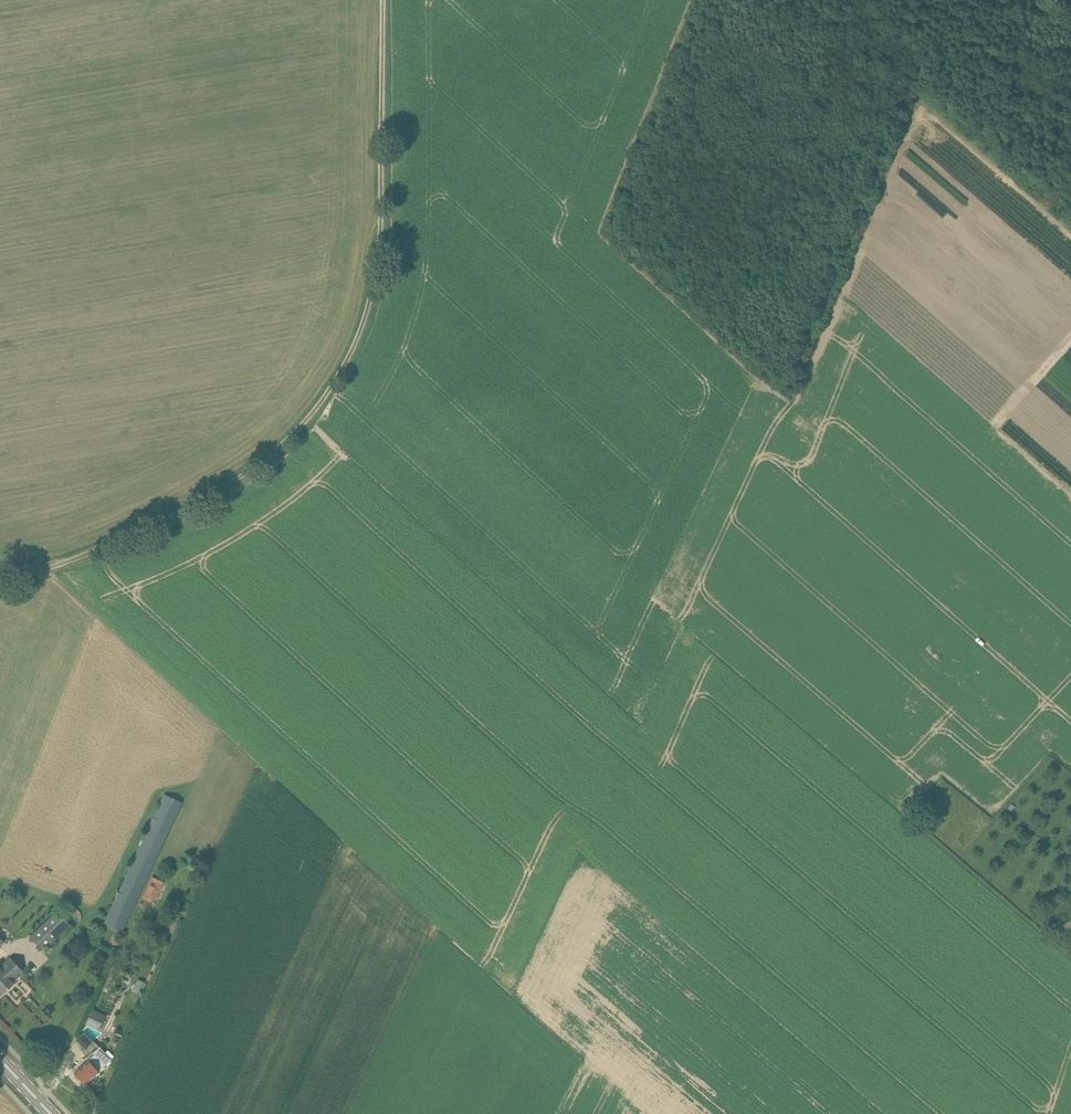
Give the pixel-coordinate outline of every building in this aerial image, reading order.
[(181,803),(163,794),(104,922),(122,931),(181,803)] [(152,877),(143,898),(154,903),(164,882),(152,877)] [(43,951),(70,925),(56,911),(29,936),(43,951)] [(105,932),(92,924),(85,936),(98,944),(105,932)] [(11,958),(1,967),(0,966),(0,994),(1,994),(15,981),(13,979),(23,970),(11,958)] [(134,990),(142,993),(146,983),(138,980),(134,990)] [(103,1031),(109,1019),(92,1011),(87,1023),(103,1031)] [(76,1039),(85,1050),(93,1043),(84,1032),(76,1039)] [(79,1079),(84,1085),(107,1064),(111,1060),(99,1047),(93,1053),(95,1054),(94,1055),(93,1056),(92,1056),(74,1073),(75,1075),(74,1077),(77,1080),(79,1079)]
